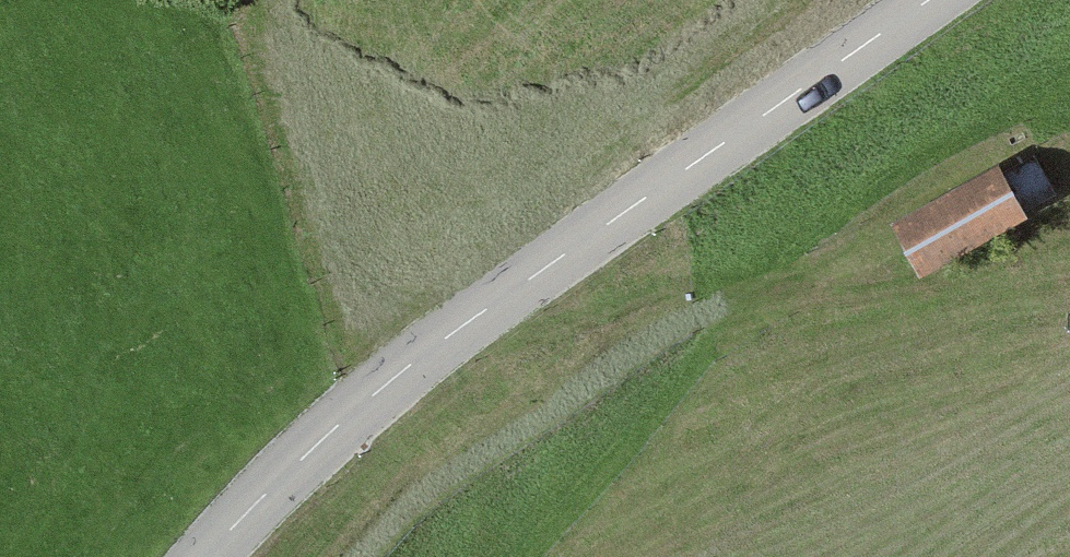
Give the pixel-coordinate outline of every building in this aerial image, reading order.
[(890,222),(912,262),(1011,209),(989,168),(890,222)]
